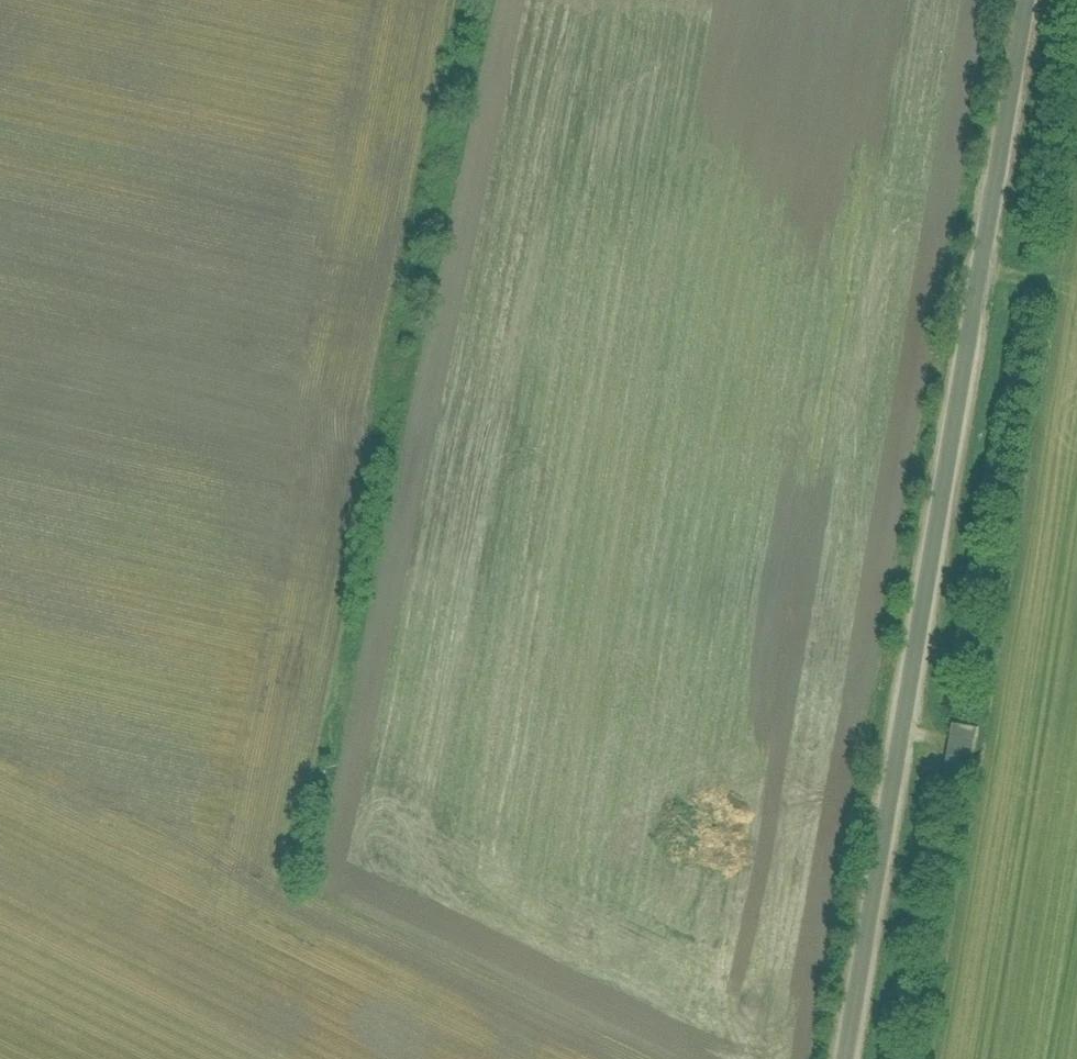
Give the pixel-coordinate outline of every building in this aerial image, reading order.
[(972,774),(979,729),(953,725),(946,769),(972,774)]
